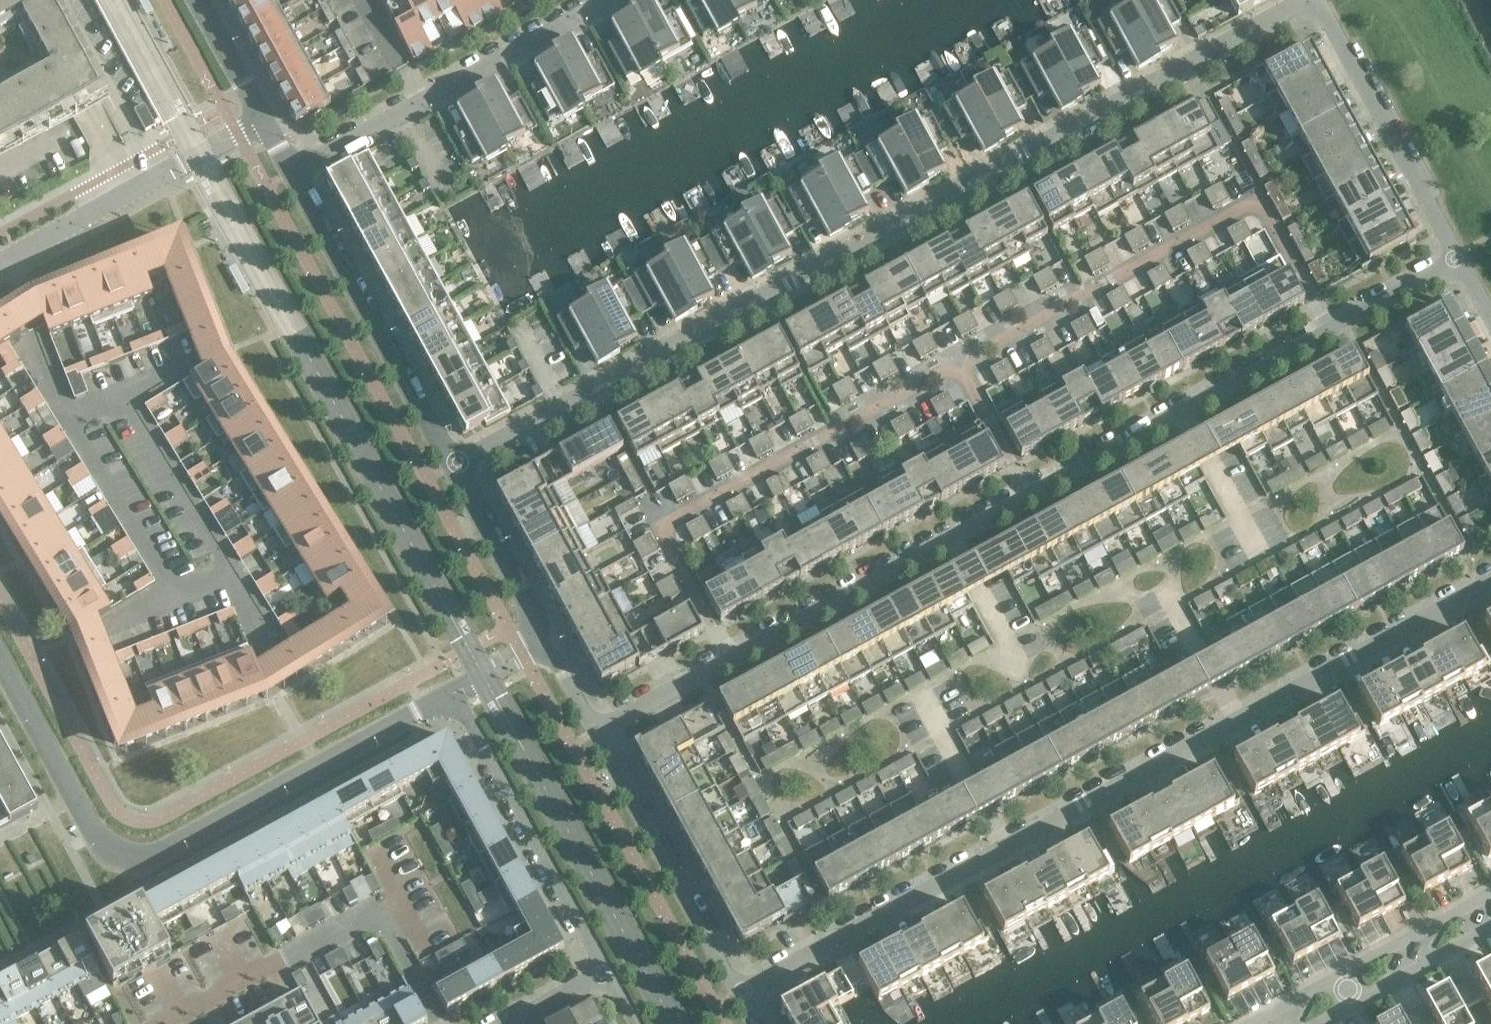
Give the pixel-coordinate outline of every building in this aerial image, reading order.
[(98,99),(44,0),(0,0),(0,152),(98,99)] [(228,1),(232,9),(233,9),(250,0),(228,0),(228,1)] [(233,9),(238,19),(242,27),(243,28),(278,9),(277,7),(275,3),(274,1),(273,0),(250,0),(233,9)] [(325,0),(316,0),(321,10),(328,6),(325,0)] [(390,0),(381,0),(397,31),(401,38),(414,61),(417,59),(426,55),(425,54),(433,50),(421,29),(432,23),(437,20),(438,20),(427,0),(393,0),(391,1),(390,1),(390,0)] [(438,20),(439,19),(444,16),(444,17),(455,11),(467,32),(474,28),(483,23),(482,23),(485,22),(473,0),(427,0),(438,20)] [(485,22),(487,20),(487,21),(496,16),(503,12),(496,0),(473,0),(485,22)] [(631,12),(632,12),(659,61),(691,44),(673,10),(661,17),(652,1),(653,0),(641,0),(628,7),(631,12)] [(685,4),(703,37),(715,31),(718,36),(739,24),(737,19),(736,19),(725,0),(691,0),(685,4)] [(736,19),(737,19),(769,1),(768,0),(725,0),(736,19)] [(1126,1),(1129,6),(1130,6),(1157,55),(1177,44),(1169,28),(1181,21),(1169,0),(1127,0),(1126,1)] [(1238,16),(1268,0),(1229,0),(1238,16)] [(336,20),(328,6),(321,10),(329,24),(336,20)] [(1130,6),(1129,6),(1097,23),(1115,57),(1127,51),(1136,66),(1135,67),(1138,72),(1160,60),(1157,55),(1130,6)] [(280,12),(278,9),(243,28),(249,38),(253,46),(253,47),(289,28),(287,26),(285,22),(284,20),(279,12),(280,12)] [(632,12),(631,12),(611,23),(619,39),(607,46),(626,79),(637,73),(640,78),(662,66),(659,61),(632,12)] [(1202,27),(1194,31),(1198,38),(1206,34),(1202,27)] [(290,31),(289,28),(253,47),(259,57),(263,65),(263,64),(264,66),(299,47),(298,45),(297,45),(296,41),(295,39),(294,39),(290,31)] [(349,44),(341,30),(334,34),(342,48),(349,44)] [(1085,30),(1073,36),(1071,31),(1049,43),(1052,48),(1079,97),(1080,97),(1100,86),(1091,70),(1103,63),(1085,30)] [(551,49),(554,55),(554,54),(581,104),(582,103),(614,86),(596,52),(584,59),(575,43),(576,43),(573,37),(551,49)] [(357,58),(349,44),(342,48),(350,62),(357,58)] [(300,49),(299,47),(264,66),(269,76),(273,84),(273,83),(274,85),(309,66),(308,64),(306,60),(305,58),(300,50),(300,49)] [(1052,48),(1019,66),(1038,99),(1050,93),(1058,109),(1061,114),(1083,102),(1080,97),(1079,97),(1052,48)] [(1313,73),(1301,51),(1264,71),(1276,93),(1313,73)] [(554,54),(554,55),(534,66),(542,81),(530,88),(549,122),(560,115),(563,121),(585,109),(582,103),(581,104),(554,54)] [(311,68),(309,66),(274,85),(280,95),(284,102),(285,104),(320,85),(318,82),(318,83),(316,79),(315,77),(311,69),(311,68)] [(370,83),(362,69),(355,73),(363,87),(370,83)] [(1008,72),(996,78),(993,73),(972,85),(974,90),(975,90),(1002,139),(1003,139),(1023,128),(1014,112),(1026,106),(1008,72)] [(1324,94),(1313,73),(1276,93),(1287,114),(1324,94)] [(474,92),(477,97),(504,146),(505,145),(537,128),(519,94),(507,101),(498,85),(495,80),(474,92)] [(321,87),(320,85),(285,104),(290,114),(294,121),(295,124),(317,112),(325,108),(324,108),(330,104),(329,101),(329,102),(327,98),(326,96),(321,88),(321,87)] [(975,90),(974,90),(942,108),(961,141),(973,135),(981,151),(984,156),(1006,144),(1003,139),(1002,139),(975,90)] [(1336,115),(1324,94),(1287,114),(1299,135),(1336,115)] [(477,97),(456,108),(465,124),(453,130),(471,164),(483,157),(486,163),(508,151),(505,145),(504,146),(477,97)] [(1226,98),(1218,103),(1227,120),(1236,115),(1226,98)] [(1194,106),(1173,117),(1197,162),(1218,150),(1207,130),(1219,123),(1206,99),(1194,106)] [(931,114),(919,121),(916,115),(894,127),(897,133),(898,132),(925,182),(925,181),(946,170),(937,154),(949,148),(931,114)] [(1245,132),(1236,115),(1227,120),(1236,137),(1245,132)] [(1348,137),(1336,115),(1299,135),(1311,157),(1348,137)] [(1197,162),(1173,117),(1153,128),(1177,173),(1197,162)] [(1177,173),(1153,128),(1133,139),(1157,184),(1177,173)] [(898,132),(897,133),(865,150),(883,184),(895,177),(904,193),(907,198),(928,187),(925,181),(925,182),(898,132)] [(405,143),(400,134),(393,138),(398,146),(405,143)] [(1359,158),(1348,137),(1311,157),(1322,178),(1359,158)] [(1157,184),(1133,139),(1132,140),(1115,150),(1114,149),(1113,150),(1137,194),(1157,184)] [(1249,140),(1241,145),(1250,162),(1259,157),(1249,140)] [(1137,194),(1113,150),(1093,161),(1117,205),(1137,194)] [(382,177),(368,152),(343,165),(345,169),(324,180),(324,182),(326,181),(337,200),(335,201),(336,202),(382,177)] [(853,156),(842,163),(839,158),(817,170),(820,175),(821,174),(848,224),(848,223),(868,212),(860,197),(872,190),(853,156)] [(1268,174),(1259,157),(1250,162),(1259,179),(1268,174)] [(1371,179),(1359,158),(1322,178),(1334,199),(1371,179)] [(419,168),(414,159),(407,163),(412,172),(419,168)] [(1117,205),(1093,161),(1073,172),(1093,209),(1097,216),(1117,205)] [(1093,209),(1073,172),(1053,183),(1073,220),(1093,209)] [(821,174),(820,175),(788,192),(806,226),(818,219),(827,235),(826,235),(829,241),(851,229),(848,223),(848,224),(821,174)] [(393,198),(382,177),(336,202),(336,203),(338,202),(349,221),(347,223),(393,198)] [(1382,200),(1371,179),(1334,199),(1345,220),(1382,200)] [(430,189),(425,180),(418,184),(423,193),(430,189)] [(1073,220),(1053,183),(1032,194),(1053,232),(1073,220)] [(1272,183),(1263,187),(1273,204),(1281,199),(1272,183)] [(1221,184),(1212,189),(1221,205),(1229,200),(1221,184)] [(1221,205),(1212,189),(1204,193),(1212,209),(1221,205)] [(1027,197),(1005,209),(1026,246),(1047,235),(1027,197)] [(405,219),(393,198),(347,223),(347,224),(349,223),(360,242),(358,244),(359,244),(405,219)] [(776,199),(765,205),(762,200),(740,212),(743,217),(770,266),(771,266),(791,255),(783,239),(795,232),(776,199)] [(1291,216),(1281,199),(1273,204),(1282,221),(1291,216)] [(1394,221),(1382,200),(1345,220),(1357,241),(1394,221)] [(1181,206),(1172,211),(1181,226),(1189,222),(1181,206)] [(1030,253),(1026,246),(1005,209),(985,220),(1010,264),(1030,253)] [(1181,226),(1172,211),(1164,215),(1172,231),(1181,226)] [(743,217),(711,235),(729,268),(741,262),(750,277),(749,278),(752,283),(774,271),(771,266),(770,266),(743,217)] [(417,240),(405,219),(359,244),(359,245),(361,244),(372,264),(370,265),(417,240)] [(1010,264),(985,220),(965,231),(990,275),(1010,264)] [(1406,243),(1394,221),(1357,241),(1369,263),(1406,243)] [(1243,222),(1235,226),(1243,242),(1252,238),(1243,222)] [(1295,225),(1287,230),(1296,246),(1305,242),(1295,225)] [(1243,242),(1235,226),(1226,231),(1235,247),(1243,242)] [(1141,228),(1132,232),(1141,248),(1149,244),(1141,228)] [(990,275),(965,231),(964,231),(964,232),(947,242),(947,241),(945,241),(970,286),(990,275)] [(1141,248),(1132,232),(1123,237),(1132,253),(1141,248)] [(428,261),(417,240),(370,265),(370,266),(373,265),(383,285),(381,286),(382,286),(428,261)] [(699,241),(687,247),(685,242),(663,254),(666,259),(693,308),(694,308),(714,297),(705,281),(717,274),(699,241)] [(970,286),(945,241),(925,252),(946,290),(950,297),(970,286)] [(178,242),(136,258),(145,281),(146,280),(164,273),(168,283),(179,310),(201,302),(191,276),(178,242)] [(1314,258),(1305,242),(1296,246),(1305,263),(1314,258)] [(1203,243),(1195,248),(1203,264),(1212,259),(1203,243)] [(1203,264),(1195,248),(1186,253),(1195,269),(1203,264)] [(1101,250),(1092,254),(1101,270),(1109,266),(1101,250)] [(946,290),(925,252),(905,264),(926,301),(946,290)] [(1101,270),(1092,254),(1083,259),(1092,275),(1101,270)] [(145,281),(136,258),(116,266),(131,304),(152,295),(146,280),(145,281)] [(1279,258),(1258,269),(1282,314),(1304,302),(1279,258)] [(666,259),(633,277),(652,310),(664,304),(672,320),(675,325),(697,313),(694,308),(693,308),(666,259)] [(440,282),(428,261),(382,286),(382,287),(384,286),(395,306),(393,307),(440,282)] [(1325,280),(1316,263),(1307,267),(1316,284),(1325,280)] [(926,301),(905,264),(885,275),(905,312),(926,301)] [(1163,265),(1155,270),(1163,286),(1172,281),(1163,265)] [(134,311),(131,304),(116,266),(96,274),(114,319),(134,311)] [(1049,269),(1041,273),(1049,289),(1058,285),(1049,269)] [(1282,314),(1258,269),(1238,280),(1262,325),(1282,314)] [(1163,286),(1155,270),(1146,275),(1155,291),(1163,286)] [(1049,289),(1041,273),(1032,278),(1041,294),(1049,289)] [(114,319),(96,274),(76,282),(91,319),(94,327),(114,319)] [(909,319),(905,312),(885,275),(865,286),(889,330),(909,319)] [(1262,325),(1238,280),(1218,291),(1222,298),(1242,336),(1262,325)] [(91,319),(76,282),(56,290),(71,327),(91,319)] [(451,303),(440,282),(393,307),(393,308),(396,307),(406,327),(404,328),(405,328),(451,303)] [(622,283),(610,289),(607,284),(585,296),(588,301),(589,301),(616,350),(617,350),(637,339),(628,323),(640,317),(622,283)] [(889,330),(865,286),(863,286),(864,287),(847,296),(846,296),(845,296),(869,341),(889,330)] [(1123,287),(1114,292),(1123,308),(1131,303),(1123,287)] [(71,327),(56,290),(35,298),(49,336),(71,327)] [(1009,290),(1001,295),(1009,311),(1018,306),(1009,290)] [(1123,308),(1114,292),(1105,297),(1114,313),(1123,308)] [(1009,311),(1001,295),(992,300),(1001,316),(1009,311)] [(869,341),(845,296),(825,307),(845,345),(849,352),(869,341)] [(1242,336),(1222,298),(1202,309),(1222,347),(1224,346),(1223,345),(1241,336),(1242,336)] [(589,301),(588,301),(556,319),(575,353),(587,346),(595,362),(598,367),(619,355),(617,350),(616,350),(589,301)] [(215,336),(201,302),(179,310),(184,324),(187,333),(192,343),(199,363),(220,350),(215,336)] [(1178,313),(1182,320),(1202,358),(1222,347),(1202,309),(1198,302),(1178,313)] [(463,324),(451,303),(405,328),(405,329),(407,328),(418,348),(416,349),(463,324)] [(845,345),(825,307),(805,318),(825,356),(845,345)] [(1404,328),(1416,351),(1454,330),(1441,308),(1404,328)] [(16,310),(2,318),(0,320),(0,348),(4,346),(13,340),(25,333),(16,310)] [(969,312),(961,317),(969,333),(978,328),(969,312)] [(1086,316),(1078,321),(1087,337),(1095,332),(1086,316)] [(969,333),(961,317),(952,322),(961,338),(969,333)] [(829,363),(825,356),(805,318),(784,330),(808,374),(829,363)] [(1202,358),(1182,320),(1162,331),(1182,369),(1202,358)] [(1087,337),(1078,321),(1069,326),(1078,342),(1087,337)] [(187,333),(184,324),(175,328),(178,337),(187,333)] [(474,345),(463,324),(416,349),(416,350),(419,349),(429,369),(427,370),(428,371),(474,345)] [(1158,324),(1138,335),(1162,380),(1182,369),(1162,331),(1158,324)] [(178,337),(175,328),(165,332),(168,340),(178,337)] [(1465,351),(1454,330),(1416,351),(1428,372),(1465,351)] [(161,333),(145,340),(149,348),(164,342),(161,333)] [(778,333),(757,344),(778,382),(782,389),(803,377),(778,333)] [(929,334),(920,339),(929,355),(937,350),(929,334)] [(1162,380),(1138,335),(1118,346),(1142,391),(1162,380)] [(1046,338),(1038,343),(1047,359),(1055,354),(1046,338)] [(929,355),(920,339),(912,344),(920,360),(929,355)] [(149,348),(145,340),(129,346),(133,354),(149,348)] [(518,349),(513,340),(506,344),(510,353),(518,349)] [(1047,359),(1038,343),(1029,348),(1038,364),(1047,359)] [(778,382),(757,344),(737,355),(758,393),(778,382)] [(486,366),(474,345),(428,371),(430,370),(441,390),(439,391),(439,392),(486,366)] [(4,346),(0,348),(0,356),(2,359),(10,354),(4,346)] [(1142,391),(1118,346),(1098,357),(1122,402),(1142,391)] [(121,349),(105,355),(108,364),(124,358),(121,349)] [(1344,356),(1331,363),(1356,407),(1378,395),(1354,351),(1350,353),(1349,351),(1348,351),(1350,353),(1345,356),(1343,354),(1344,356)] [(1477,373),(1465,351),(1428,372),(1440,393),(1477,373)] [(15,363),(10,354),(2,359),(7,368),(15,363)] [(1380,354),(1370,360),(1377,372),(1386,367),(1380,354)] [(108,364),(105,355),(89,362),(93,370),(108,364)] [(762,400),(758,393),(737,355),(717,366),(738,404),(742,411),(762,400)] [(889,356),(880,361),(889,377),(897,372),(889,356)] [(1122,402),(1098,357),(1078,368),(1102,413),(1122,402)] [(235,377),(223,358),(182,383),(194,402),(201,398),(235,377)] [(1006,360),(998,365),(1007,381),(1015,376),(1006,360)] [(18,361),(15,363),(7,368),(1,371),(5,378),(22,368),(18,361)] [(529,370),(524,361),(517,365),(522,374),(529,370)] [(889,377),(880,361),(872,366),(880,382),(889,377)] [(1323,368),(1310,375),(1335,419),(1356,407),(1331,363),(1329,365),(1328,362),(1327,363),(1328,365),(1324,368),(1322,365),(1322,366),(1323,368)] [(88,372),(85,363),(64,372),(66,377),(77,372),(78,376),(88,372)] [(1007,381),(998,365),(989,370),(998,385),(1007,381)] [(497,387),(486,366),(439,392),(442,391),(452,411),(450,412),(451,413),(497,387)] [(738,404),(717,366),(697,377),(718,415),(738,404)] [(1393,380),(1386,367),(1377,372),(1384,385),(1393,380)] [(1102,413),(1078,368),(1058,379),(1082,424),(1083,423),(1083,422),(1100,413),(1101,413),(1102,413)] [(77,372),(66,377),(74,399),(86,395),(78,376),(77,372)] [(1488,394),(1477,373),(1440,393),(1451,414),(1488,394)] [(1289,386),(1310,423),(1314,430),(1335,419),(1310,375),(1308,376),(1307,374),(1306,374),(1307,376),(1303,379),(1301,377),(1302,379),(1289,386)] [(246,396),(235,377),(201,398),(212,417),(246,396)] [(722,422),(718,415),(697,377),(696,378),(696,379),(679,388),(679,387),(677,388),(702,433),(722,422)] [(849,378),(840,383),(849,399),(857,394),(849,378)] [(1082,424),(1058,379),(1038,390),(1062,434),(1082,424)] [(849,399),(840,383),(832,388),(840,404),(849,399)] [(1281,391),(1268,398),(1289,435),(1310,423),(1289,386),(1287,388),(1286,385),(1285,386),(1286,388),(1281,391),(1280,388),(1280,389),(1281,391)] [(543,395),(538,386),(531,390),(536,399),(543,395)] [(511,412),(497,387),(451,413),(453,412),(464,432),(462,433),(463,434),(484,423),(486,426),(511,412)] [(702,433),(677,388),(657,399),(682,444),(702,433)] [(1398,388),(1388,393),(1395,406),(1405,401),(1398,388)] [(1062,434),(1038,390),(1018,401),(1042,445),(1062,434)] [(41,398),(37,391),(20,402),(24,408),(41,398)] [(947,393),(938,398),(947,414),(955,409),(947,393)] [(1488,394),(1451,414),(1463,435),(1490,420),(1490,399),(1488,394)] [(167,403),(162,396),(145,406),(149,414),(167,403)] [(258,414),(246,396),(212,417),(206,421),(217,439),(224,435),(258,414)] [(1247,409),(1268,446),(1271,454),(1292,442),(1289,435),(1268,398),(1266,399),(1265,397),(1264,397),(1265,399),(1260,402),(1259,400),(1260,402),(1247,409)] [(45,404),(41,398),(24,408),(28,415),(45,404)] [(947,414),(938,398),(929,402),(938,418),(947,414)] [(682,444),(657,399),(637,410),(658,448),(662,455),(682,444)] [(1042,445),(1018,401),(996,412),(1021,457),(1042,445)] [(1268,446),(1247,409),(1235,416),(1233,414),(1234,416),(1229,419),(1228,417),(1204,430),(1220,459),(1240,448),(1245,458),(1268,446)] [(1410,409),(1400,415),(1407,427),(1416,422),(1410,409)] [(658,448),(637,410),(616,421),(637,459),(658,448)] [(805,411),(796,416),(805,432),(814,427),(805,411)] [(269,433),(258,414),(224,435),(235,453),(269,433)] [(907,415),(898,419),(907,435),(915,431),(907,415)] [(805,432),(796,416),(788,421),(797,437),(805,432)] [(907,435),(898,419),(889,424),(898,440),(907,435)] [(1463,435),(1474,456),(1490,447),(1490,420),(1463,435)] [(1003,467),(979,422),(958,434),(982,478),(1003,467)] [(1367,429),(1373,438),(1385,431),(1380,422),(1367,429)] [(609,425),(559,453),(572,478),(623,450),(609,425)] [(181,427),(164,437),(168,444),(185,433),(181,427)] [(63,434),(59,428),(42,438),(46,445),(63,434)] [(1220,459),(1204,430),(1191,437),(1180,443),(1181,445),(1176,448),(1175,446),(1174,446),(1176,448),(1163,455),(1183,493),(1206,480),(1200,470),(1206,466),(1220,459)] [(1412,436),(1415,443),(1419,449),(1428,443),(1421,431),(1412,436)] [(189,440),(185,433),(168,444),(172,450),(189,440)] [(280,451),(269,433),(235,453),(246,472),(280,451)] [(765,433),(756,438),(765,454),(774,449),(765,433)] [(1346,440),(1351,450),(1364,443),(1359,433),(1346,440)] [(67,441),(63,434),(46,445),(50,451),(67,441)] [(982,478),(958,434),(938,444),(962,489),(982,478)] [(867,437),(858,441),(867,457),(875,453),(867,437)] [(765,454),(756,438),(748,443),(756,458),(765,454)] [(867,457),(858,441),(849,446),(858,462),(867,457)] [(8,443),(0,448),(0,473),(19,462),(8,443)] [(962,489),(938,444),(918,455),(922,462),(942,500),(962,489)] [(1325,452),(1330,461),(1343,454),(1338,445),(1325,452)] [(1474,456),(1486,477),(1490,475),(1490,447),(1474,456)] [(292,469),(280,451),(246,472),(240,476),(251,494),(292,469)] [(822,452),(814,456),(822,472),(831,468),(822,452)] [(1440,464),(1433,452),(1423,457),(1430,470),(1440,464)] [(572,478),(559,453),(545,460),(559,485),(572,478)] [(616,459),(625,476),(634,471),(625,454),(616,459)] [(725,455),(716,460),(725,476),(734,471),(725,455)] [(1155,460),(1142,467),(1166,511),(1187,500),(1183,493),(1163,455),(1161,457),(1159,455),(1160,457),(1155,460),(1154,457),(1153,458),(1155,460)] [(822,472),(814,456),(805,461),(814,477),(822,472)] [(1304,463),(1309,473),(1322,466),(1317,456),(1304,463)] [(532,471),(533,470),(545,493),(553,488),(559,485),(545,460),(531,468),(532,471)] [(725,476),(716,460),(708,464),(716,480),(725,476)] [(19,462),(0,473),(0,499),(31,480),(19,462)] [(942,500),(922,462),(901,473),(922,511),(923,510),(923,509),(940,500),(941,501),(942,500)] [(204,464),(187,474),(191,481),(208,470),(204,464)] [(86,471),(82,465),(65,475),(69,482),(86,471)] [(878,477),(881,484),(902,522),(922,511),(901,473),(898,466),(878,477)] [(1134,471),(1121,478),(1145,523),(1166,511),(1142,467),(1139,468),(1138,466),(1139,468),(1134,471),(1133,469),(1132,469),(1134,471)] [(1296,468),(1283,475),(1288,484),(1301,477),(1296,468)] [(303,488),(292,469),(251,494),(262,513),(269,509),(303,488)] [(212,477),(208,470),(191,481),(195,487),(212,477)] [(508,513),(545,493),(533,470),(532,471),(496,491),(508,513)] [(90,478),(86,471),(69,482),(73,488),(90,478)] [(643,488),(634,471),(625,476),(635,493),(643,488)] [(1451,486),(1444,473),(1435,478),(1442,491),(1451,486)] [(782,474),(774,478),(782,494),(791,490),(782,474)] [(1288,484),(1283,475),(1270,482),(1276,491),(1288,484)] [(685,477),(676,482),(685,498),(694,493),(685,477)] [(782,494),(774,478),(765,483),(774,499),(782,494)] [(1112,483),(1099,490),(1123,534),(1145,523),(1121,478),(1118,480),(1117,478),(1116,478),(1117,480),(1112,483),(1111,481),(1112,483)] [(31,480),(0,499),(0,507),(8,520),(42,499),(31,480)] [(1412,481),(1400,488),(1405,498),(1418,491),(1412,481)] [(685,498),(676,482),(668,486),(676,502),(685,498)] [(902,522),(881,484),(861,495),(882,533),(902,522)] [(315,506),(303,488),(269,509),(281,527),(315,506)] [(553,488),(545,493),(508,513),(520,534),(564,509),(553,488)] [(837,499),(841,506),(861,544),(882,533),(861,495),(857,488),(837,499)] [(1405,498),(1400,488),(1387,495),(1392,505),(1405,498)] [(1091,495),(1078,502),(1102,546),(1123,534),(1099,490),(1097,491),(1096,489),(1095,490),(1096,492),(1091,494),(1090,492),(1090,493),(1091,495)] [(742,495),(734,500),(742,516),(751,511),(742,495)] [(53,517),(42,499),(8,520),(19,538),(53,517)] [(633,499),(614,510),(619,519),(638,508),(633,499)] [(742,516),(734,500),(725,505),(734,521),(742,516)] [(1366,507),(1371,516),(1384,509),(1379,500),(1366,507)] [(226,501),(209,511),(213,518),(230,507),(226,501)] [(1070,506),(1057,513),(1081,557),(1102,546),(1078,502),(1076,503),(1075,501),(1074,501),(1075,503),(1070,506),(1069,504),(1070,506)] [(109,508),(105,502),(88,512),(92,519),(109,508)] [(1460,502),(1451,508),(1458,520),(1467,515),(1460,502)] [(326,525),(315,506),(281,527),(274,532),(285,550),(292,546),(326,525)] [(861,544),(841,506),(821,517),(841,555),(861,544)] [(234,514),(230,507),(213,518),(217,524),(234,514)] [(1463,551),(1439,507),(1417,519),(1441,563),(1443,562),(1444,564),(1445,564),(1444,562),(1449,559),(1450,561),(1449,559),(1463,551)] [(113,515),(109,508),(92,519),(96,525),(113,515)] [(576,531),(564,509),(520,534),(531,555),(576,531)] [(1345,518),(1350,528),(1363,521),(1358,511),(1345,518)] [(1049,518),(1036,525),(1060,569),(1081,557),(1057,513),(1055,514),(1054,512),(1053,513),(1054,515),(1049,517),(1048,515),(1048,516),(1049,518)] [(1199,521),(1204,530),(1217,523),(1211,514),(1199,521)] [(1474,528),(1467,515),(1458,520),(1465,533),(1474,528)] [(65,536),(53,517),(19,538),(31,557),(65,536)] [(702,517),(694,522),(702,538),(711,533),(702,517)] [(841,555),(821,517),(801,528),(821,566),(841,555)] [(1441,563),(1417,519),(1396,531),(1420,575),(1422,573),(1423,576),(1424,575),(1423,573),(1428,570),(1429,573),(1429,572),(1428,570),(1441,563)] [(702,538),(694,522),(685,527),(694,543),(702,538)] [(1324,530),(1329,539),(1342,532),(1337,523),(1324,530)] [(1028,529),(1015,536),(1035,573),(1039,580),(1060,569),(1036,525),(1034,526),(1032,524),(1033,526),(1028,529),(1027,527),(1028,529)] [(337,543),(326,525),(292,546),(303,564),(337,543)] [(1178,532),(1183,542),(1196,535),(1190,525),(1178,532)] [(821,566),(801,528),(781,539),(801,577),(821,566)] [(588,553),(576,531),(531,555),(543,576),(580,556),(581,557),(588,553)] [(1420,575),(1396,531),(1375,542),(1399,586),(1401,585),(1402,587),(1403,587),(1402,585),(1407,582),(1408,584),(1407,582),(1420,575)] [(1303,541),(1308,551),(1321,544),(1315,534),(1303,541)] [(632,544),(637,552),(654,543),(649,535),(632,544)] [(76,554),(65,536),(31,557),(42,575),(76,554)] [(1035,573),(1015,536),(1002,543),(1001,541),(1002,543),(997,546),(996,544),(972,557),(987,586),(1007,575),(1013,586),(1035,573)] [(1156,544),(1162,553),(1174,547),(1169,537),(1156,544)] [(249,538),(232,548),(236,555),(253,544),(249,538)] [(132,545),(128,539),(111,549),(115,556),(132,545)] [(801,577),(781,539),(761,550),(781,588),(783,587),(782,586),(800,577),(800,578),(801,577)] [(1399,586),(1375,542),(1353,554),(1378,598),(1380,596),(1381,599),(1382,598),(1381,596),(1386,593),(1387,596),(1387,595),(1386,593),(1399,586)] [(349,562),(337,543),(303,564),(315,583),(349,562)] [(659,552),(654,543),(637,552),(642,561),(659,552)] [(737,554),(741,561),(761,599),(781,588),(761,550),(757,543),(737,554)] [(257,551),(253,544),(236,555),(240,561),(257,551)] [(136,551),(132,545),(115,556),(119,562),(136,551)] [(1281,553),(1286,563),(1299,556),(1294,546),(1281,553)] [(1135,556),(1140,565),(1153,558),(1148,549),(1135,556)] [(83,550),(76,554),(42,575),(53,593),(94,568),(83,550)] [(1378,598),(1353,554),(1332,565),(1356,609),(1359,608),(1360,610),(1361,610),(1360,608),(1364,605),(1366,607),(1365,605),(1378,598)] [(580,556),(543,576),(554,598),(592,577),(591,576),(581,557),(580,556)] [(987,586),(972,557),(963,562),(948,570),(949,572),(944,575),(943,573),(942,573),(943,575),(931,582),(951,619),(974,607),(968,596),(979,590),(987,586)] [(1260,564),(1265,574),(1278,567),(1273,558),(1260,564)] [(1114,567),(1119,577),(1132,570),(1127,560),(1114,567)] [(761,599),(741,561),(721,572),(741,610),(761,599)] [(360,580),(349,562),(315,583),(326,602),(340,593),(340,592),(360,580)] [(1356,609),(1332,565),(1311,577),(1335,621),(1337,620),(1339,622),(1338,619),(1343,617),(1344,619),(1345,619),(1343,617),(1356,609)] [(106,587),(94,568),(53,593),(65,612),(99,591),(106,587)] [(1239,576),(1244,586),(1257,579),(1252,569),(1239,576)] [(598,572),(591,576),(592,577),(554,598),(566,619),(611,594),(598,572)] [(741,610),(721,572),(700,583),(720,621),(741,610)] [(1093,579),(1098,588),(1111,581),(1106,572),(1093,579)] [(272,574),(255,585),(259,591),(276,581),(272,574)] [(155,583),(150,575),(133,586),(138,593),(155,583)] [(655,586),(660,595),(677,585),(672,577),(655,586)] [(1335,621),(1311,577),(1290,588),(1314,633),(1316,631),(1318,633),(1317,631),(1322,628),(1323,630),(1324,630),(1322,628),(1335,621)] [(351,610),(341,616),(316,631),(329,651),(352,637),(383,618),(360,580),(340,592),(340,593),(351,610)] [(280,587),(276,581),(259,591),(263,598),(280,587)] [(922,587),(910,594),(934,638),(955,627),(951,619),(931,582),(928,584),(927,581),(927,582),(928,584),(923,587),(922,584),(921,585),(922,587)] [(1218,587),(1223,597),(1236,590),(1231,581),(1218,587)] [(1072,590),(1077,600),(1090,593),(1085,583),(1072,590)] [(682,594),(677,585),(660,595),(665,603),(682,594)] [(1314,633),(1290,588),(1269,600),(1293,644),(1295,643),(1296,645),(1297,645),(1296,643),(1301,640),(1302,642),(1301,640),(1314,633)] [(111,610),(99,591),(65,612),(76,631),(111,610)] [(1197,599),(1202,609),(1215,602),(1210,592),(1197,599)] [(901,598),(889,605),(913,650),(934,638),(910,594),(907,595),(906,593),(907,595),(902,598),(901,596),(900,596),(901,598)] [(622,615),(611,594),(566,619),(577,640),(622,615)] [(1063,595),(1051,602),(1056,611),(1069,604),(1063,595)] [(1293,644),(1269,600),(1248,611),(1272,656),(1274,654),(1275,656),(1276,656),(1275,654),(1280,651),(1281,653),(1280,651),(1293,644)] [(1056,611),(1051,602),(1038,608),(1044,618),(1056,611)] [(880,610),(868,617),(892,661),(913,650),(889,605),(886,607),(885,605),(886,607),(881,610),(880,607),(879,608),(880,610)] [(689,606),(653,626),(667,650),(703,631),(689,606)] [(236,617),(233,609),(216,615),(219,624),(236,617)] [(294,611),(277,621),(281,628),(285,626),(293,621),(299,618),(294,611)] [(1272,656),(1248,611),(1227,623),(1230,630),(1251,667),(1253,666),(1254,668),(1255,668),(1254,666),(1259,663),(1260,665),(1259,663),(1272,656)] [(634,636),(622,615),(577,640),(589,661),(626,641),(634,636)] [(859,621),(847,628),(871,673),(892,661),(868,617),(865,618),(864,616),(865,618),(860,621),(859,619),(858,619),(859,621)] [(207,619),(191,625),(195,634),(211,627),(207,619)] [(298,630),(293,621),(285,626),(290,635),(298,630)] [(195,634),(191,625),(176,631),(179,640),(195,634)] [(80,639),(85,653),(99,687),(121,678),(116,665),(112,656),(108,646),(100,626),(80,639)] [(640,633),(653,658),(667,650),(653,626),(640,633)] [(838,633),(825,640),(849,684),(871,673),(847,628),(844,630),(843,628),(842,628),(844,630),(839,633),(838,630),(837,631),(838,633)] [(303,639),(298,630),(290,635),(296,644),(303,639)] [(1251,667),(1230,630),(1208,642),(1214,653),(1203,659),(1194,664),(1210,692),(1219,687),(1234,679),(1233,677),(1238,674),(1239,676),(1238,674),(1251,667)] [(329,651),(316,631),(303,639),(296,644),(286,649),(272,658),(281,681),(297,671),(329,651)] [(1138,631),(1125,638),(1131,648),(1143,641),(1138,631)] [(1464,631),(1443,643),(1463,681),(1490,666),(1481,650),(1476,653),(1464,631)] [(626,641),(638,663),(637,663),(639,666),(653,658),(640,633),(634,636),(626,641)] [(167,635),(151,641),(155,649),(170,643),(167,635)] [(1131,648),(1125,638),(1113,645),(1118,655),(1131,648)] [(817,645),(804,652),(828,696),(849,684),(825,640),(823,641),(821,639),(821,640),(822,642),(817,644),(816,642),(815,643),(817,645)] [(155,649),(151,641),(135,647),(139,656),(155,649)] [(601,683),(637,663),(638,663),(626,641),(589,661),(601,683)] [(979,641),(967,648),(972,657),(985,650),(979,641)] [(1463,681),(1443,643),(1422,654),(1443,692),(1463,681)] [(265,691),(247,646),(226,654),(244,699),(265,691)] [(135,657),(132,649),(122,652),(125,661),(135,657)] [(1092,657),(1097,666),(1110,659),(1104,650),(1092,657)] [(796,656),(783,663),(807,707),(828,696),(804,652),(801,653),(800,651),(801,653),(796,656),(795,654),(794,654),(796,656)] [(125,661),(122,652),(112,656),(116,665),(125,661)] [(958,652),(946,659),(951,669),(964,662),(958,652)] [(244,699),(226,654),(206,662),(224,707),(244,699)] [(1443,692),(1422,654),(1401,666),(1422,704),(1443,692)] [(1071,668),(1076,678),(1089,671),(1083,661),(1071,668)] [(224,707),(206,662),(186,670),(204,715),(224,707)] [(774,668),(762,675),(786,719),(807,707),(783,663),(780,664),(779,662),(779,663),(780,665),(775,667),(774,665),(773,666),(774,668)] [(925,671),(930,680),(942,673),(937,664),(925,671)] [(1210,692),(1194,664),(1174,675),(1168,664),(1146,676),(1167,713),(1179,706),(1180,708),(1181,708),(1180,706),(1185,703),(1186,705),(1210,692)] [(1422,704),(1401,666),(1381,677),(1401,715),(1422,704)] [(1142,669),(1121,681),(1145,725),(1148,723),(1149,726),(1150,725),(1148,723),(1153,720),(1155,722),(1154,720),(1167,713),(1146,676),(1142,669)] [(204,715),(186,670),(166,678),(183,723),(204,715)] [(1050,680),(1055,689),(1068,682),(1062,673),(1050,680)] [(753,679),(741,686),(765,730),(786,719),(762,675),(759,676),(758,674),(759,676),(754,679),(753,677),(752,677),(753,679)] [(903,682),(909,692),(921,685),(916,675),(903,682)] [(1401,715),(1381,677),(1359,689),(1380,727),(1401,715)] [(132,706),(121,678),(99,687),(109,713),(122,747),(163,731),(155,708),(153,709),(136,716),(132,706)] [(183,723),(166,678),(145,686),(153,709),(155,708),(163,731),(183,723)] [(1145,725),(1121,681),(1100,692),(1124,736),(1127,735),(1128,737),(1129,737),(1127,735),(1132,732),(1133,734),(1134,734),(1133,732),(1145,725)] [(1029,691),(1034,701),(1046,694),(1041,684),(1029,691)] [(732,691),(719,698),(743,742),(765,730),(741,686),(738,687),(737,685),(737,686),(738,688),(733,690),(732,688),(731,689),(732,691)] [(882,694),(888,703),(900,696),(895,687),(882,694)] [(1124,736),(1100,692),(1079,704),(1103,748),(1106,746),(1107,749),(1107,748),(1106,746),(1111,743),(1112,746),(1113,745),(1112,743),(1124,736)] [(1007,703),(1012,712),(1025,705),(1020,696),(1007,703)] [(861,705),(866,715),(879,708),(874,698),(861,705)] [(1339,700),(1317,712),(1338,750),(1365,735),(1356,718),(1350,721),(1339,700)] [(674,723),(676,727),(688,749),(693,746),(724,729),(710,703),(707,705),(705,703),(706,705),(701,708),(700,706),(699,706),(701,708),(674,723)] [(1103,748),(1079,704),(1058,715),(1082,759),(1085,758),(1086,760),(1085,758),(1090,755),(1091,757),(1092,757),(1091,755),(1103,748)] [(986,714),(991,724),(1004,717),(999,707),(986,714)] [(840,717),(845,727),(858,720),(852,710),(840,717)] [(1338,750),(1317,712),(1297,723),(1317,761),(1338,750)] [(1082,759),(1058,715),(1037,727),(1061,771),(1064,769),(1065,772),(1065,771),(1064,769),(1069,766),(1070,769),(1071,768),(1070,766),(1082,759)] [(965,726),(970,736),(983,729),(978,719),(965,726)] [(819,729),(824,738),(837,731),(831,722),(819,729)] [(1317,761),(1297,723),(1276,734),(1297,772),(1317,761)] [(688,749),(676,727),(663,734),(662,732),(661,732),(662,734),(658,737),(656,734),(656,735),(657,737),(637,748),(644,762),(642,763),(645,762),(647,767),(645,768),(645,769),(647,768),(649,770),(688,749)] [(1061,771),(1037,727),(1015,738),(1040,783),(1042,781),(1043,783),(1044,783),(1043,781),(1048,778),(1049,780),(1048,778),(1061,771)] [(798,740),(803,750),(816,743),(810,733),(798,740)] [(1297,772),(1276,734),(1255,746),(1276,784),(1297,772)] [(447,737),(426,749),(407,759),(418,780),(438,769),(443,778),(453,773),(456,777),(466,771),(447,737)] [(735,750),(729,738),(719,743),(726,755),(735,750)] [(1040,783),(1015,738),(994,750),(998,757),(1019,794),(1021,793),(1022,795),(1023,795),(1022,792),(1026,790),(1028,792),(1027,789),(1040,783)] [(789,745),(777,752),(782,761),(794,754),(789,745)] [(705,767),(693,746),(688,749),(649,770),(656,783),(654,784),(654,785),(656,783),(659,788),(657,789),(657,790),(659,789),(660,791),(705,767)] [(1276,784),(1255,746),(1234,757),(1254,795),(1276,784)] [(4,752),(0,754),(0,779),(14,771),(4,752)] [(782,761),(777,752),(764,758),(769,768),(782,761)] [(1019,794),(998,757),(976,769),(982,780),(970,786),(962,791),(978,819),(986,815),(1002,806),(1001,804),(1005,801),(1007,803),(1006,801),(1019,794)] [(911,768),(906,758),(893,765),(899,775),(911,768)] [(418,780),(407,759),(388,770),(402,796),(403,796),(400,790),(418,780)] [(747,772),(740,759),(731,764),(737,777),(747,772)] [(899,775),(893,765),(881,772),(886,782),(899,775)] [(716,788),(705,767),(660,791),(662,794),(660,795),(662,794),(665,799),(663,800),(663,801),(665,800),(672,813),(716,788)] [(1213,768),(1192,780),(1213,818),(1240,803),(1230,787),(1225,790),(1213,768)] [(402,796),(388,770),(359,785),(374,812),(402,796)] [(14,771),(0,779),(0,803),(25,790),(14,771)] [(475,787),(466,771),(456,777),(453,773),(443,778),(454,798),(448,801),(448,802),(475,787)] [(860,783),(865,793),(877,786),(872,777),(860,783)] [(759,793),(752,780),(742,785),(749,798),(759,793)] [(1213,818),(1192,780),(1171,791),(1192,829),(1213,818)] [(374,812),(359,785),(331,800),(351,836),(352,835),(347,827),(374,812)] [(490,815),(475,787),(448,802),(463,830),(490,815)] [(728,810),(716,788),(672,813),(673,815),(671,816),(672,817),(674,816),(676,821),(674,822),(675,822),(677,821),(684,834),(728,810)] [(838,795),(844,805),(856,798),(851,788),(838,795)] [(25,790),(0,803),(0,829),(35,810),(25,790)] [(978,819),(962,791),(942,801),(936,791),(914,803),(934,840),(947,833),(948,835),(949,835),(948,833),(952,830),(954,832),(978,819)] [(1192,829),(1171,791),(1150,803),(1171,841),(1192,829)] [(910,796),(889,807),(913,852),(916,850),(917,852),(916,850),(921,847),(922,849),(923,849),(922,847),(934,840),(914,803),(910,796)] [(351,836),(331,800),(310,812),(330,847),(351,836)] [(835,809),(830,800),(817,807),(823,816),(835,809)] [(770,814),(763,801),(754,806),(761,819),(770,814)] [(1171,841),(1150,803),(1130,814),(1150,852),(1171,841)] [(1490,805),(1466,817),(1489,858),(1490,857),(1490,807),(1490,805)] [(913,852),(889,807),(868,819),(892,863),(895,862),(896,864),(895,862),(900,859),(901,861),(902,861),(901,859),(913,852)] [(739,831),(728,810),(684,834),(685,836),(683,838),(685,837),(688,842),(686,843),(686,844),(688,842),(695,855),(739,831)] [(814,821),(809,811),(796,818),(802,828),(814,821)] [(335,856),(330,847),(310,812),(289,823),(313,868),(335,856)] [(1150,852),(1130,814),(1108,826),(1129,864),(1150,852)] [(505,843),(490,815),(463,830),(479,858),(505,843)] [(395,819),(382,826),(387,835),(400,827),(395,819)] [(892,863),(868,819),(847,830),(871,875),(874,873),(875,875),(874,873),(879,870),(880,872),(881,872),(880,870),(892,863)] [(782,835),(775,822),(765,828),(772,840),(782,835)] [(313,868),(289,823),(268,835),(288,870),(292,879),(313,868)] [(387,835),(382,826),(369,833),(373,842),(387,835)] [(430,831),(437,844),(446,839),(438,826),(430,831)] [(1470,868),(1448,828),(1424,840),(1447,881),(1470,868)] [(871,875),(847,830),(826,842),(850,886),(853,885),(854,887),(853,885),(858,882),(859,884),(860,884),(859,882),(871,875)] [(751,852),(739,831),(695,855),(696,857),(694,859),(695,859),(697,858),(699,863),(697,864),(698,865),(700,863),(707,876),(751,852)] [(288,870),(268,835),(247,846),(267,882),(288,870)] [(1088,837),(1066,849),(1087,887),(1114,872),(1105,856),(1100,859),(1088,837)] [(453,853),(446,839),(437,844),(444,857),(453,853)] [(1447,881),(1424,840),(1401,853),(1423,894),(1447,881)] [(850,886),(826,842),(804,854),(828,898),(832,896),(833,898),(832,896),(837,893),(838,895),(839,895),(837,893),(850,886)] [(521,871),(505,843),(479,858),(494,886),(521,871)] [(793,856),(786,843),(777,849),(784,861),(793,856)] [(267,882),(247,846),(226,858),(245,893),(267,882)] [(1087,887),(1066,849),(1046,860),(1066,898),(1087,887)] [(762,873),(751,852),(707,876),(708,879),(706,880),(708,879),(711,884),(709,885),(709,886),(711,884),(718,897),(762,873)] [(245,893),(226,858),(198,873),(213,900),(240,885),(245,894),(245,893)] [(1066,898),(1046,860),(1025,871),(1046,909),(1066,898)] [(1405,904),(1382,863),(1359,876),(1381,917),(1405,904)] [(788,870),(795,882),(805,877),(798,865),(788,870)] [(536,899),(521,871),(494,886),(509,914),(536,899)] [(1046,909),(1025,871),(1004,883),(1025,921),(1046,909)] [(213,900),(198,873),(170,889),(185,915),(213,900)] [(774,894),(762,873),(718,897),(720,900),(717,901),(718,901),(720,900),(723,905),(720,906),(721,907),(723,906),(730,918),(769,897),(774,894)] [(379,888),(372,875),(363,880),(371,893),(379,888)] [(1381,917),(1359,876),(1336,889),(1358,930),(1381,917)] [(805,877),(795,882),(774,894),(769,897),(781,919),(783,923),(810,908),(811,910),(812,910),(810,908),(815,905),(817,907),(816,905),(819,903),(805,877)] [(460,887),(468,900),(476,896),(469,882),(460,887)] [(1025,921),(1004,883),(983,894),(1004,932),(1025,921)] [(358,900),(351,887),(342,891),(349,905),(358,900)] [(185,915),(170,889),(142,904),(156,931),(185,915)] [(483,909),(476,896),(468,900),(475,913),(483,909)] [(781,919),(769,897),(730,918),(731,921),(729,922),(731,921),(734,926),(732,927),(732,928),(734,927),(742,940),(762,929),(763,931),(764,931),(763,929),(768,926),(769,928),(768,926),(781,919)] [(546,918),(536,899),(509,914),(510,915),(516,911),(523,925),(534,919),(536,924),(546,918)] [(1339,940),(1317,899),(1294,912),(1316,953),(1339,940)] [(170,955),(156,931),(142,904),(85,935),(113,986),(170,955)] [(318,905),(309,910),(316,923),(325,918),(318,905)] [(962,906),(941,917),(962,955),(989,941),(980,924),(974,927),(962,906)] [(234,907),(220,914),(225,923),(238,916),(234,907)] [(316,923),(309,910),(300,914),(308,928),(316,923)] [(1316,953),(1294,912),(1270,924),(1293,965),(1316,953)] [(962,955),(941,917),(920,929),(941,967),(962,955)] [(563,949),(546,918),(536,924),(534,919),(523,925),(531,940),(512,951),(523,971),(563,949)] [(206,922),(192,930),(197,938),(210,931),(206,922)] [(267,933),(274,946),(283,941),(276,928),(267,933)] [(941,967),(920,929),(900,940),(920,978),(941,967)] [(197,938),(192,930),(179,937),(184,946),(197,938)] [(1274,976),(1252,935),(1228,947),(1251,988),(1274,976)] [(501,943),(511,944),(512,937),(501,936),(501,943)] [(99,974),(80,938),(58,950),(77,985),(99,974)] [(462,940),(448,948),(453,956),(466,949),(462,940)] [(920,978),(900,940),(879,951),(900,989),(920,978)] [(378,943),(369,947),(376,961),(385,956),(378,943)] [(1251,988),(1228,947),(1205,960),(1227,1001),(1251,988)] [(453,956),(448,948),(435,955),(440,964),(453,956)] [(342,949),(333,953),(340,967),(349,962),(342,949)] [(77,985),(58,950),(37,962),(56,997),(77,985)] [(523,971),(512,951),(493,961),(490,955),(489,955),(504,982),(523,971)] [(900,989),(879,951),(857,963),(878,1001),(900,989)] [(340,967),(333,953),(324,958),(332,971),(340,967)] [(504,982),(489,955),(461,971),(476,997),(504,982)] [(56,997),(37,962),(16,973),(35,1009),(56,997)] [(1474,972),(1487,997),(1490,1004),(1490,963),(1474,972)] [(1186,970),(1163,983),(1185,1023),(1209,1011),(1186,970)] [(476,997),(461,971),(432,987),(434,991),(447,1013),(476,997)] [(291,976),(298,990),(307,985),(300,972),(291,976)] [(16,973),(0,982),(0,995),(14,1020),(35,1009),(16,973)] [(840,973),(824,981),(837,1005),(853,996),(840,973)] [(837,1005),(824,981),(813,987),(826,1010),(828,1009),(828,1010),(837,1005)] [(1163,983),(1140,996),(1155,1023),(1185,1023),(1163,983)] [(1438,1023),(1468,1023),(1448,986),(1424,999),(1438,1023)] [(826,1010),(813,987),(803,993),(815,1016),(826,1010)] [(408,988),(386,1000),(399,1023),(427,1023),(408,988)] [(300,993),(279,1004),(290,1023),(317,1023),(300,993)] [(803,993),(779,1006),(789,1023),(800,1023),(815,1016),(803,993)] [(14,1020),(0,995),(0,1023),(16,1023),(14,1020)] [(386,1000),(365,1012),(372,1023),(399,1023),(386,1000)] [(580,1009),(568,1016),(572,1023),(604,1023),(592,1002),(580,1009)] [(279,1004),(258,1016),(262,1023),(290,1023),(279,1004)] [(1121,1006),(1098,1019),(1101,1023),(1131,1023),(1121,1006)] [(826,1010),(815,1016),(800,1023),(836,1023),(828,1010),(828,1009),(826,1010)] [(1379,1023),(1424,1023),(1416,1010),(1401,1018),(1398,1013),(1379,1023)] [(365,1012),(344,1023),(372,1023),(365,1012)] [(120,1013),(111,1018),(115,1023),(126,1023),(120,1013)] [(344,1023),(339,1015),(322,1023),(344,1023)] [(258,1016),(243,1023),(262,1023),(258,1016)] [(568,1016),(552,1023),(572,1023),(568,1016)]
